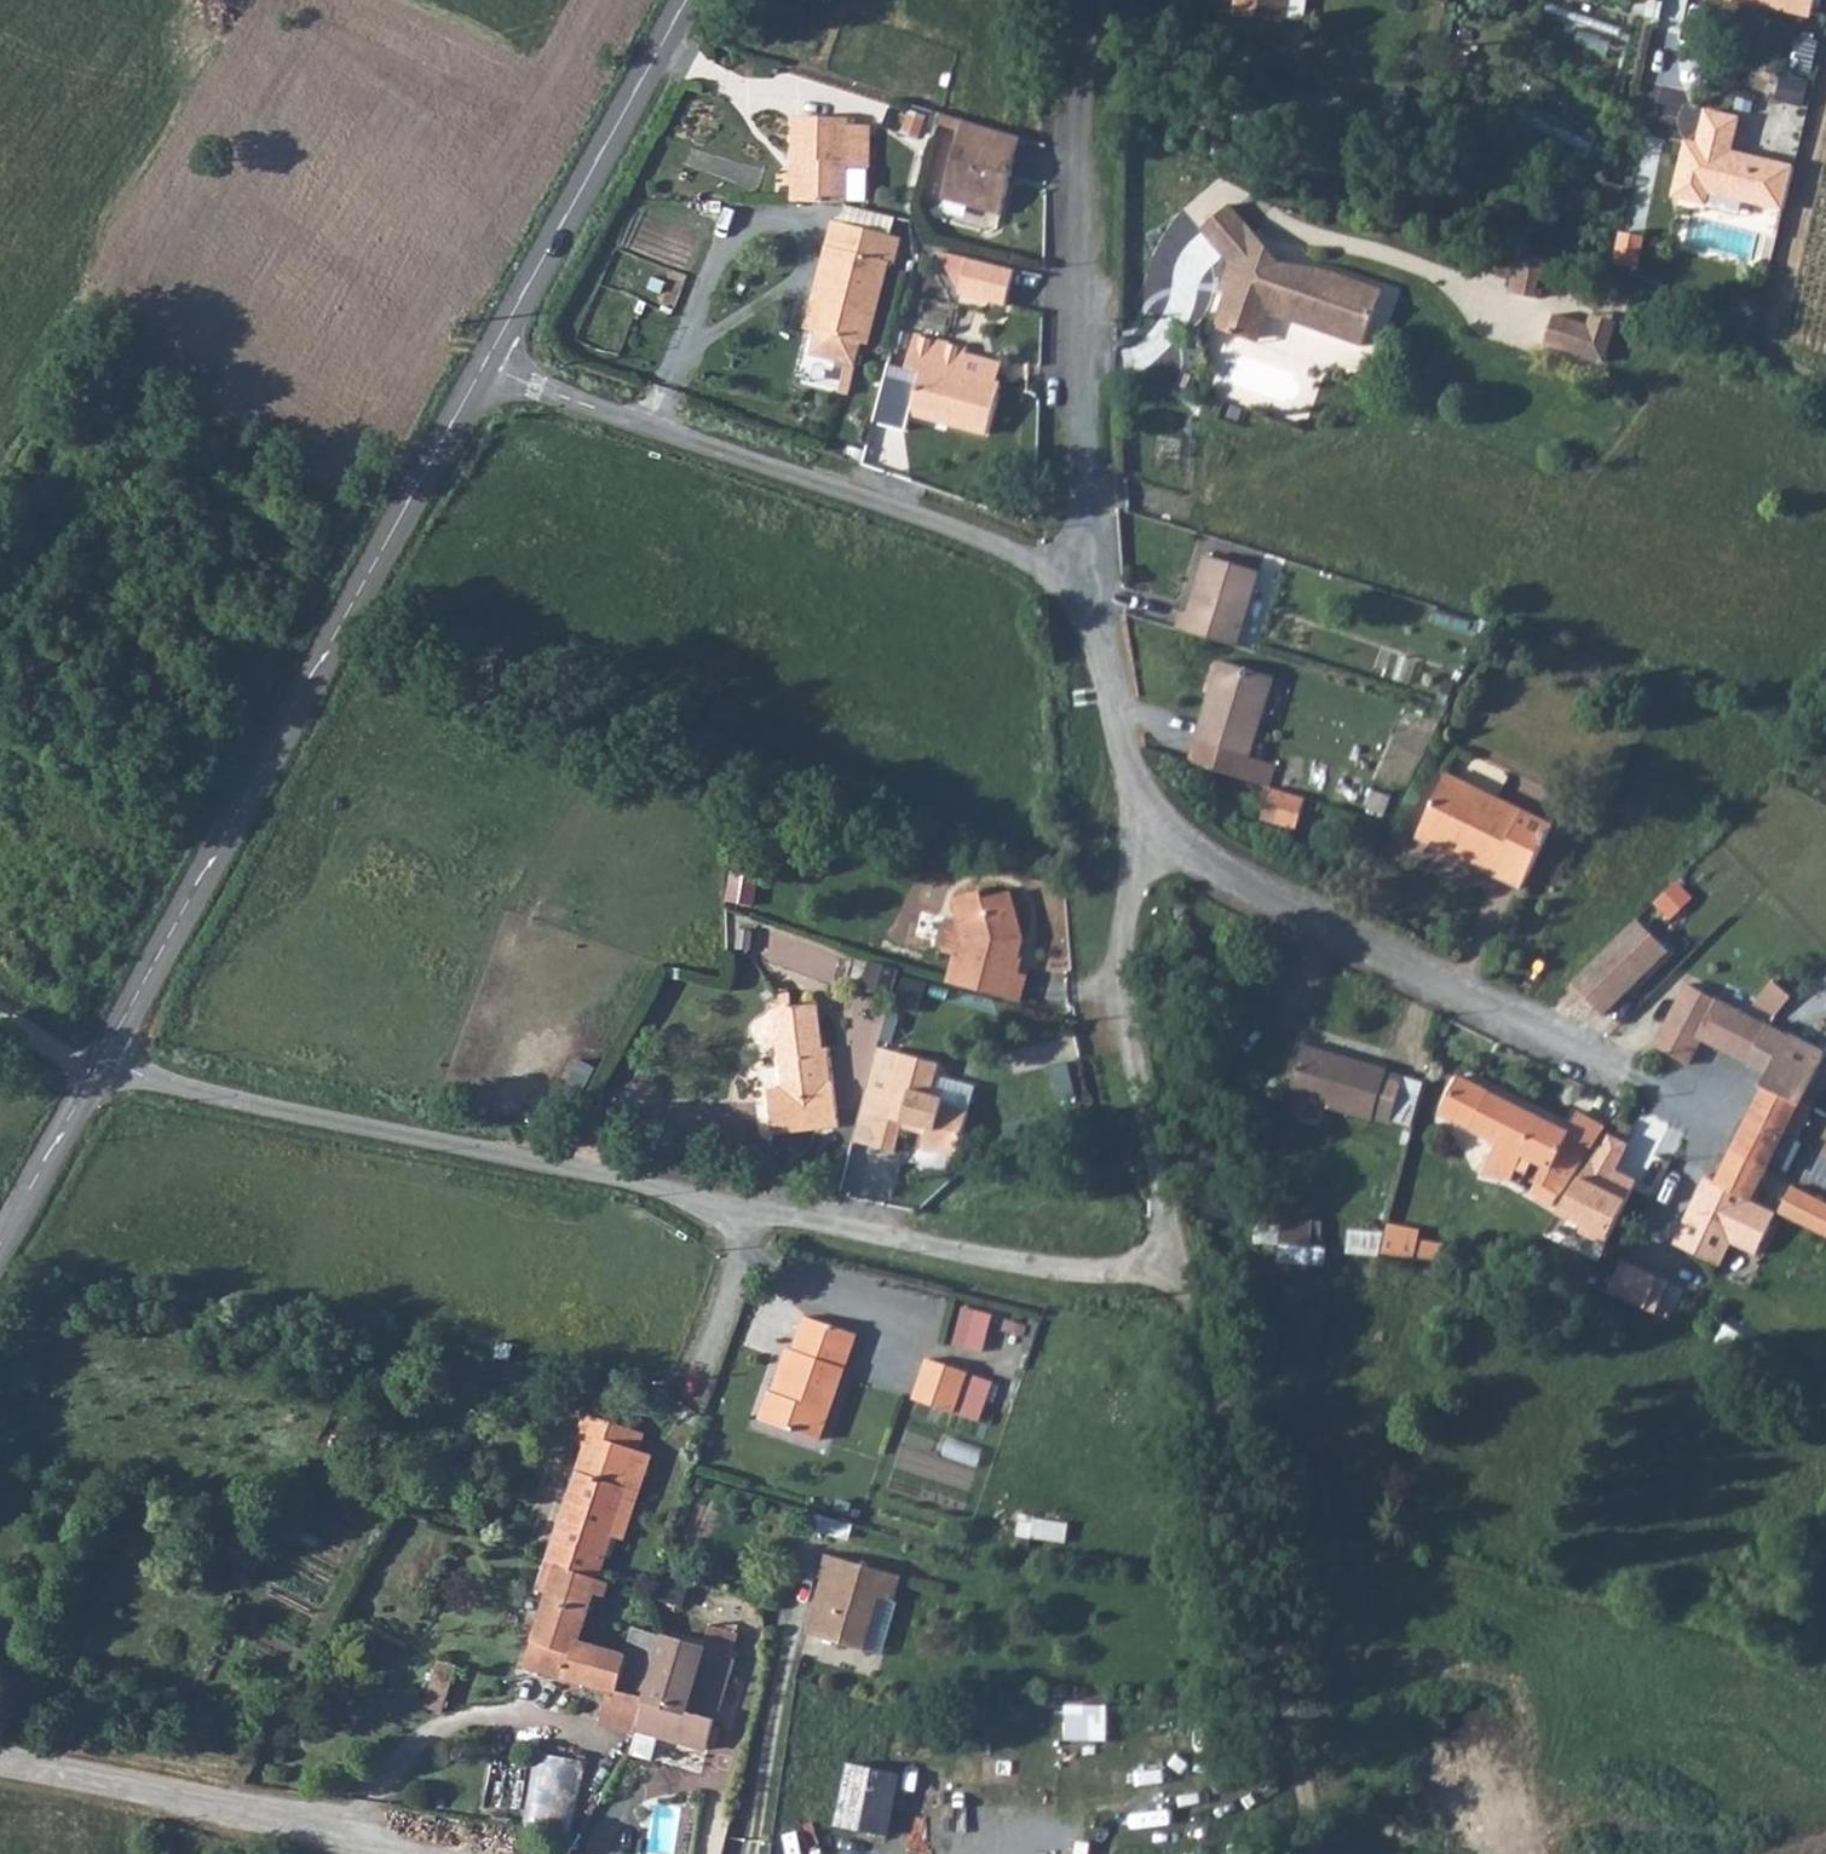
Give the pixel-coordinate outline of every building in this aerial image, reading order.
[(1274,0),(1238,0),(1233,23),(1283,31),(1288,7),(1274,0)] [(1811,18),(1816,0),(1746,0),(1811,18)] [(1813,69),(1821,40),(1802,35),(1798,49),(1804,51),(1800,65),(1813,69)] [(1784,78),(1780,99),(1807,104),(1811,82),(1784,78)] [(1525,99),(1517,117),(1592,153),(1600,135),(1525,99)] [(1721,194),(1782,211),(1794,170),(1731,153),(1740,119),(1708,111),(1699,144),(1687,141),(1673,194),(1704,203),(1707,190),(1721,194)] [(799,163),(799,210),(838,209),(845,204),(845,169),(866,170),(867,125),(847,124),(844,119),(796,119),(795,162),(799,163)] [(1018,138),(961,123),(938,201),(995,218),(1018,138)] [(1211,328),(1244,340),(1248,326),(1262,316),(1358,348),(1377,292),(1331,273),(1262,261),(1262,255),(1222,208),(1193,234),(1222,267),(1219,277),(1224,287),(1211,328)] [(819,297),(808,335),(861,350),(883,268),(891,269),(899,244),(830,227),(823,253),(835,256),(824,299),(819,297)] [(1546,258),(1524,254),(1517,293),(1533,296),(1537,275),(1543,276),(1546,258)] [(1003,310),(1012,274),(965,263),(956,299),(1003,310)] [(1571,324),(1568,349),(1588,354),(1592,347),(1597,317),(1574,311),(1571,324)] [(1248,326),(1244,340),(1255,343),(1262,316),(1248,326)] [(1531,340),(1568,349),(1571,324),(1535,317),(1531,340)] [(997,391),(961,383),(965,366),(967,358),(914,345),(904,381),(923,385),(914,423),(946,430),(946,435),(988,444),(1000,392),(997,391)] [(965,366),(961,383),(997,391),(1002,376),(965,366)] [(1181,614),(1175,632),(1235,652),(1260,576),(1206,559),(1188,617),(1181,614)] [(1258,588),(1248,629),(1263,633),(1273,592),(1258,588)] [(1217,665),(1192,744),(1186,762),(1210,770),(1266,788),(1273,766),(1249,759),(1273,682),(1217,665)] [(1418,835),(1412,846),(1482,878),(1518,894),(1549,831),(1443,782),(1418,835)] [(1301,800),(1266,788),(1253,820),(1289,832),(1301,800)] [(1657,902),(1676,917),(1696,893),(1677,878),(1657,902)] [(958,954),(951,984),(1024,1004),(1031,976),(1018,973),(1026,940),(1013,894),(983,899),(983,893),(959,896),(964,918),(969,939),(964,955),(958,954)] [(753,915),(723,903),(724,953),(751,953),(752,944),(753,915)] [(940,944),(944,951),(958,954),(964,955),(969,939),(964,918),(952,920),(945,926),(940,944)] [(1595,962),(1570,989),(1623,1024),(1640,1004),(1648,1010),(1658,998),(1600,957),(1595,962)] [(1756,1002),(1773,1018),(1801,986),(1796,981),(1791,979),(1785,981),(1778,986),(1774,983),(1756,1002)] [(1685,985),(1654,1044),(1691,1063),(1703,1038),(1708,1029),(1717,1032),(1730,1008),(1685,985)] [(764,1098),(769,1142),(835,1135),(826,1057),(820,1057),(815,1012),(794,1015),(792,1003),(774,1005),(775,1017),(770,1017),(779,1096),(764,1098)] [(1717,1032),(1712,1042),(1749,1061),(1767,1026),(1730,1008),(1717,1032)] [(1749,1061),(1772,1073),(1750,1119),(1784,1136),(1787,1130),(1802,1102),(1819,1068),(1825,1071),(1825,1055),(1823,1053),(1767,1026),(1749,1061)] [(1303,1042),(1287,1088),(1303,1093),(1371,1117),(1372,1113),(1389,1119),(1404,1076),(1387,1070),(1388,1066),(1339,1048),(1335,1052),(1303,1042)] [(876,1057),(850,1150),(859,1152),(866,1152),(879,1102),(887,1103),(898,1061),(876,1057)] [(879,1102),(866,1152),(887,1160),(890,1156),(896,1131),(921,1138),(917,1155),(949,1165),(963,1114),(941,1109),(944,1102),(926,1096),(932,1069),(898,1061),(887,1103),(879,1102)] [(1500,1143),(1487,1175),(1512,1185),(1519,1170),(1525,1157),(1543,1119),(1460,1078),(1442,1112),(1500,1143)] [(1787,1130),(1799,1136),(1813,1107),(1802,1102),(1787,1130)] [(1543,1119),(1525,1157),(1544,1166),(1537,1184),(1546,1190),(1541,1201),(1554,1208),(1589,1155),(1595,1149),(1605,1131),(1606,1125),(1580,1113),(1571,1132),(1543,1119)] [(1618,1118),(1609,1132),(1625,1140),(1632,1125),(1618,1118)] [(1750,1119),(1718,1183),(1721,1187),(1752,1202),(1769,1166),(1784,1136),(1750,1119)] [(1625,1140),(1609,1132),(1566,1211),(1587,1222),(1584,1230),(1596,1237),(1600,1229),(1606,1232),(1633,1181),(1616,1172),(1631,1144),(1625,1140)] [(1519,1170),(1512,1185),(1522,1190),(1529,1175),(1519,1170)] [(1718,1183),(1708,1178),(1676,1246),(1721,1267),(1731,1243),(1757,1254),(1779,1214),(1752,1202),(1721,1187),(1718,1183)] [(1779,1214),(1825,1235),(1825,1201),(1792,1187),(1779,1214)] [(1281,1260),(1329,1263),(1330,1246),(1314,1244),(1316,1216),(1284,1214),(1281,1260)] [(1421,1229),(1390,1223),(1384,1252),(1446,1263),(1449,1245),(1419,1239),(1421,1229)] [(1383,1251),(1385,1230),(1353,1228),(1351,1248),(1383,1251)] [(1619,1270),(1609,1293),(1655,1314),(1670,1282),(1632,1264),(1627,1274),(1619,1270)] [(985,1350),(997,1312),(966,1302),(954,1340),(985,1350)] [(769,1392),(761,1421),(775,1426),(822,1442),(856,1337),(827,1329),(823,1341),(800,1333),(779,1397),(769,1392)] [(927,1360),(914,1401),(955,1414),(968,1374),(927,1360)] [(636,1451),(642,1433),(588,1415),(578,1444),(586,1447),(576,1473),(628,1490),(629,1491),(630,1491),(641,1495),(655,1457),(636,1451)] [(567,1503),(547,1564),(599,1581),(630,1491),(629,1491),(628,1490),(576,1473),(567,1503)] [(547,1564),(540,1562),(531,1590),(548,1597),(525,1669),(562,1682),(603,1697),(600,1714),(637,1726),(663,1642),(630,1632),(622,1659),(578,1644),(599,1581),(547,1564)] [(890,1616),(898,1591),(825,1567),(817,1590),(820,1591),(804,1640),(808,1648),(860,1664),(877,1612),(890,1616)] [(705,1628),(699,1651),(724,1658),(731,1635),(705,1628)] [(627,1756),(647,1761),(653,1740),(705,1753),(730,1664),(724,1658),(699,1651),(663,1642),(637,1726),(634,1735),(627,1756)] [(438,1663),(424,1708),(441,1714),(454,1667),(438,1663)] [(579,1829),(586,1756),(540,1751),(532,1824),(579,1829)] [(832,1831),(881,1843),(896,1782),(846,1770),(832,1831)]
